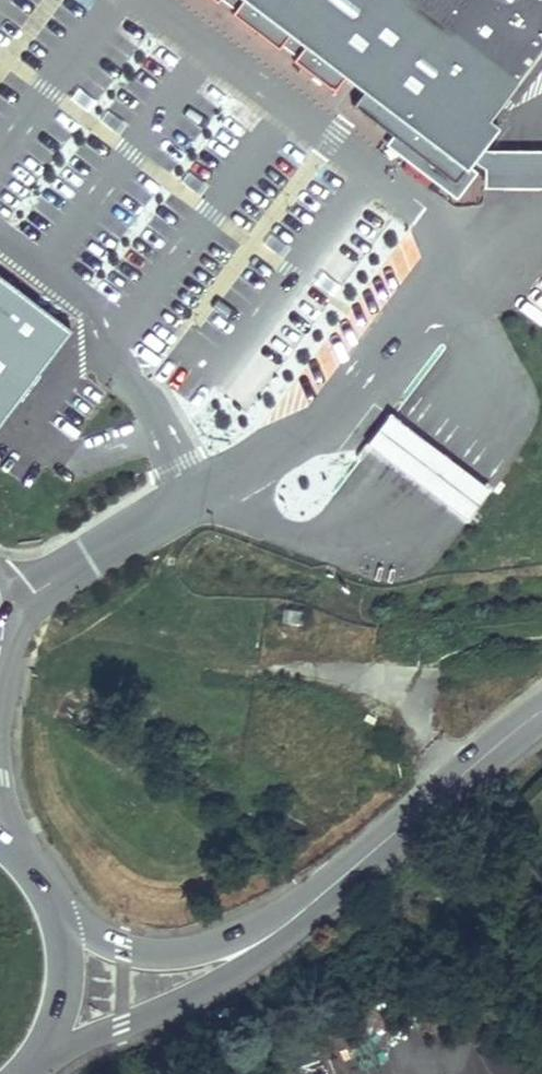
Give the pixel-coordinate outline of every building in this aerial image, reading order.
[(235,8),(231,12),(278,47),(282,42),(296,53),(293,58),(334,89),(347,73),(365,86),(352,103),(393,134),(455,180),(468,163),(473,157),(482,144),(498,123),(488,116),(541,46),(541,47),(541,0),(240,0),(235,8)] [(455,180),(393,134),(386,142),(457,196),(477,170),(468,163),(455,180)] [(482,144),(473,157),(484,165),(483,184),(541,186),(541,149),(486,147),(482,144)] [(444,454),(389,412),(365,443),(419,484),(469,522),(493,491),(444,454)] [(305,611),(283,609),(281,623),(303,625),(305,611)]
